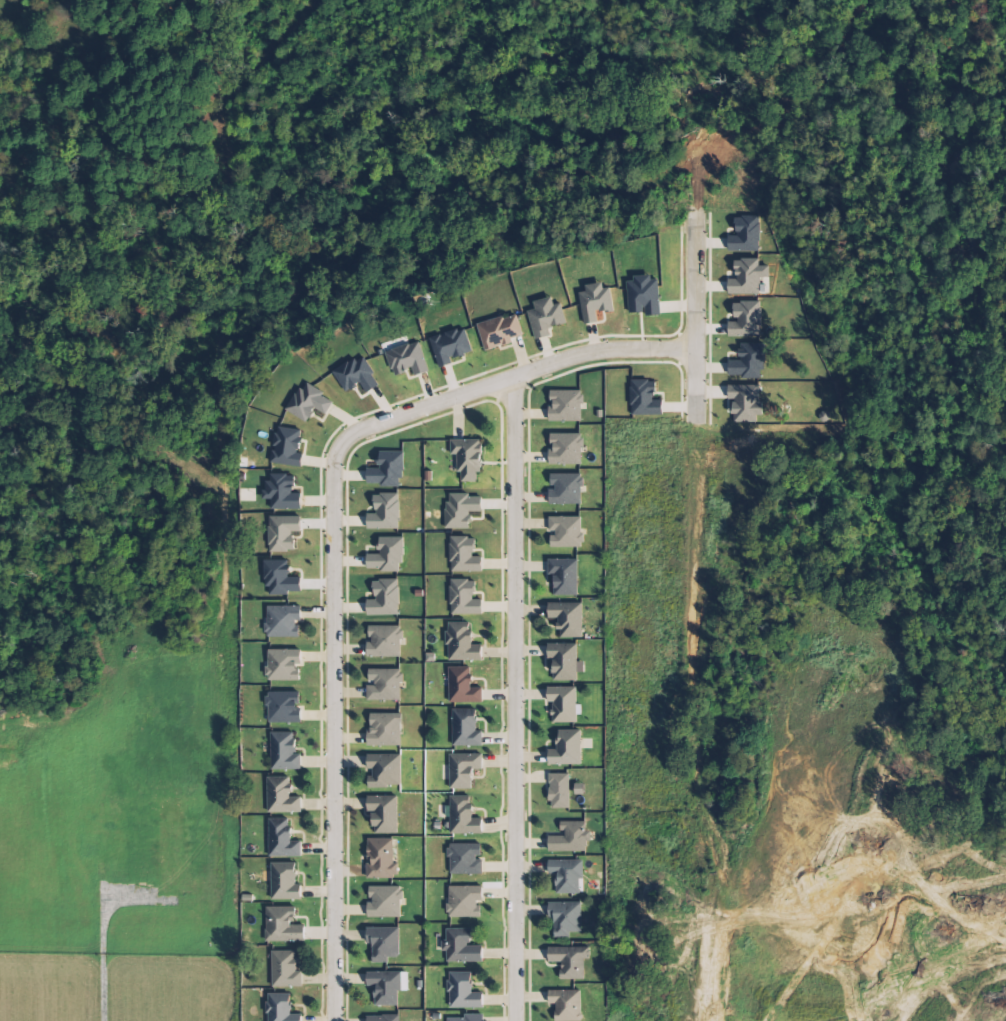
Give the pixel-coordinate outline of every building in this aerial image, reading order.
[(762,251),(761,216),(738,217),(738,236),(730,236),(730,251),(762,251)] [(761,294),(761,278),(771,278),(771,267),(762,267),(762,259),(737,259),(737,279),(730,280),(730,295),(761,294)] [(629,279),(630,315),(661,314),(660,278),(629,279)] [(615,312),(612,284),(587,287),(588,292),(581,293),(585,325),(599,323),(598,314),(615,312)] [(536,301),(537,310),(531,311),(536,340),(552,337),(550,328),(568,325),(564,304),(556,305),(555,298),(536,301)] [(763,337),(763,302),(737,302),(737,323),(730,323),(730,337),(763,337)] [(485,349),(515,343),(514,338),(525,336),(521,314),(480,322),(485,349)] [(474,352),(467,327),(432,338),(440,367),(454,363),(453,359),(474,352)] [(430,371),(421,341),(388,351),(395,375),(414,370),(416,376),(430,371)] [(766,377),(765,344),(741,344),(742,361),(730,361),(730,378),(766,377)] [(345,392),(363,385),(366,392),(381,387),(367,356),(336,369),(345,392)] [(633,415),(664,415),(665,400),(657,400),(657,380),(633,380),(633,415)] [(336,398),(303,383),(290,413),(310,422),(316,408),(328,414),(336,398)] [(731,385),(731,399),(735,399),(735,422),(756,422),(756,412),(766,412),(766,402),(761,401),(761,385),(731,385)] [(584,390),(553,390),(553,406),(551,406),(551,421),(584,420),(584,390)] [(274,463),(303,466),(305,453),(301,453),(304,429),(277,426),(274,463)] [(552,434),(553,447),(551,447),(551,465),(584,465),(584,433),(552,434)] [(479,481),(479,472),(484,472),(484,439),(452,439),(452,455),(458,455),(458,472),(463,472),(463,481),(479,481)] [(369,483),(380,483),(380,487),(404,487),(404,451),(381,451),(381,469),(369,468),(369,483)] [(553,488),(551,488),(551,504),(584,503),(584,473),(553,474),(553,488)] [(302,509),(302,493),(297,494),(296,474),(268,475),(269,500),(272,500),(272,509),(302,509)] [(401,528),(400,493),(376,493),(376,513),(369,513),(369,529),(401,528)] [(448,529),(472,529),(472,512),(483,512),(483,496),(472,496),(472,493),(448,493),(448,529)] [(271,552),(295,551),(295,532),(303,531),(303,516),(271,517),(271,552)] [(550,517),(551,533),(552,533),(552,547),(584,547),(584,516),(550,517)] [(369,569),(381,569),(381,572),(404,571),(403,537),(381,537),(381,554),(369,554),(369,569)] [(452,572),(484,572),(484,556),(477,556),(477,537),(452,537),(452,572)] [(579,595),(580,559),(551,558),(550,574),(556,574),(556,595),(579,595)] [(291,560),(266,560),(266,587),(271,587),(271,595),(290,595),(290,591),(302,592),(303,577),(291,577),(291,560)] [(369,616),(401,615),(400,579),(375,580),(376,600),(369,600),(369,616)] [(484,615),(484,600),(477,600),(477,579),(452,579),(452,614),(484,615)] [(584,638),(584,603),(551,602),(550,618),(561,618),(561,637),(584,638)] [(300,637),(300,620),(303,620),(303,606),(268,606),(269,637),(300,637)] [(449,660),(484,661),(484,645),(474,644),(474,623),(450,622),(449,660)] [(369,657),(404,656),(403,625),(372,626),(372,642),(369,642),(369,657)] [(579,680),(579,673),(586,673),(586,661),(579,662),(579,643),(550,643),(551,658),(555,658),(555,681),(579,680)] [(301,681),(301,664),(303,664),(303,650),(269,649),(269,680),(301,681)] [(450,667),(451,703),(484,702),(484,688),(473,689),(473,666),(450,667)] [(369,700),(403,700),(403,669),(371,669),(371,683),(369,683),(369,700)] [(579,723),(579,715),(583,715),(584,705),(579,705),(579,687),(550,686),(550,702),(554,702),(554,722),(579,723)] [(303,722),(302,691),(269,692),(270,723),(303,722)] [(454,746),(484,747),(485,730),(478,730),(479,709),(455,709),(454,746)] [(371,746),(403,747),(403,714),(372,713),(371,746)] [(583,730),(561,730),(561,742),(559,742),(559,752),(550,752),(551,765),(583,764),(583,730)] [(303,769),(302,752),(298,752),(297,732),(272,732),(273,770),(303,769)] [(452,753),(451,789),(474,789),(475,769),(484,770),(484,754),(452,753)] [(370,787),(403,786),(403,754),(371,755),(372,777),(370,777),(370,787)] [(571,808),(571,773),(551,773),(551,808),(571,808)] [(304,812),(303,796),(293,797),(293,776),(269,777),(270,813),(304,812)] [(586,783),(577,784),(577,794),(586,794),(586,783)] [(399,796),(369,797),(370,812),(375,812),(376,834),(400,833),(399,796)] [(484,833),(484,819),(474,820),(473,796),(451,796),(452,834),(484,833)] [(271,857),(303,857),(303,842),(293,842),(292,818),(270,818),(271,857)] [(550,852),(591,852),(591,831),(587,831),(587,821),(562,821),(563,835),(550,835),(550,852)] [(396,838),(370,838),(370,863),(368,863),(369,879),(397,878),(396,838)] [(452,874),(485,874),(484,858),(483,843),(451,844),(452,874)] [(558,894),(581,894),(581,879),(585,879),(585,860),(550,860),(550,875),(558,874),(558,894)] [(273,862),(272,899),(303,900),(303,884),(298,884),(298,862),(273,862)] [(370,917),(404,917),(403,886),(372,886),(372,903),(370,903),(370,917)] [(485,903),(485,886),(451,886),(450,917),(483,917),(483,903),(485,903)] [(556,937),(572,938),(572,932),(583,932),(583,902),(550,902),(550,918),(556,918),(556,937)] [(297,907),(268,907),(267,941),(307,941),(307,925),(296,925),(297,907)] [(401,927),(369,927),(369,943),(375,943),(374,963),(390,963),(390,957),(401,957),(401,927)] [(444,952),(448,952),(448,962),(485,962),(485,946),(473,945),(473,928),(448,928),(448,940),(444,940),(444,952)] [(563,979),(586,980),(587,959),(590,959),(590,948),(551,947),(551,962),(563,963),(563,979)] [(298,950),(273,951),(274,987),(304,987),(304,971),(299,971),(298,950)] [(485,1007),(485,993),(474,993),(474,971),(450,972),(451,1008),(485,1007)] [(400,991),(409,991),(410,972),(369,972),(369,986),(377,986),(377,1006),(400,1006),(400,991)] [(551,1004),(558,1004),(558,1020),(583,1020),(582,990),(551,991),(551,1004)] [(269,994),(269,1020),(304,1020),(304,1014),(294,1014),(293,993),(269,994)]
